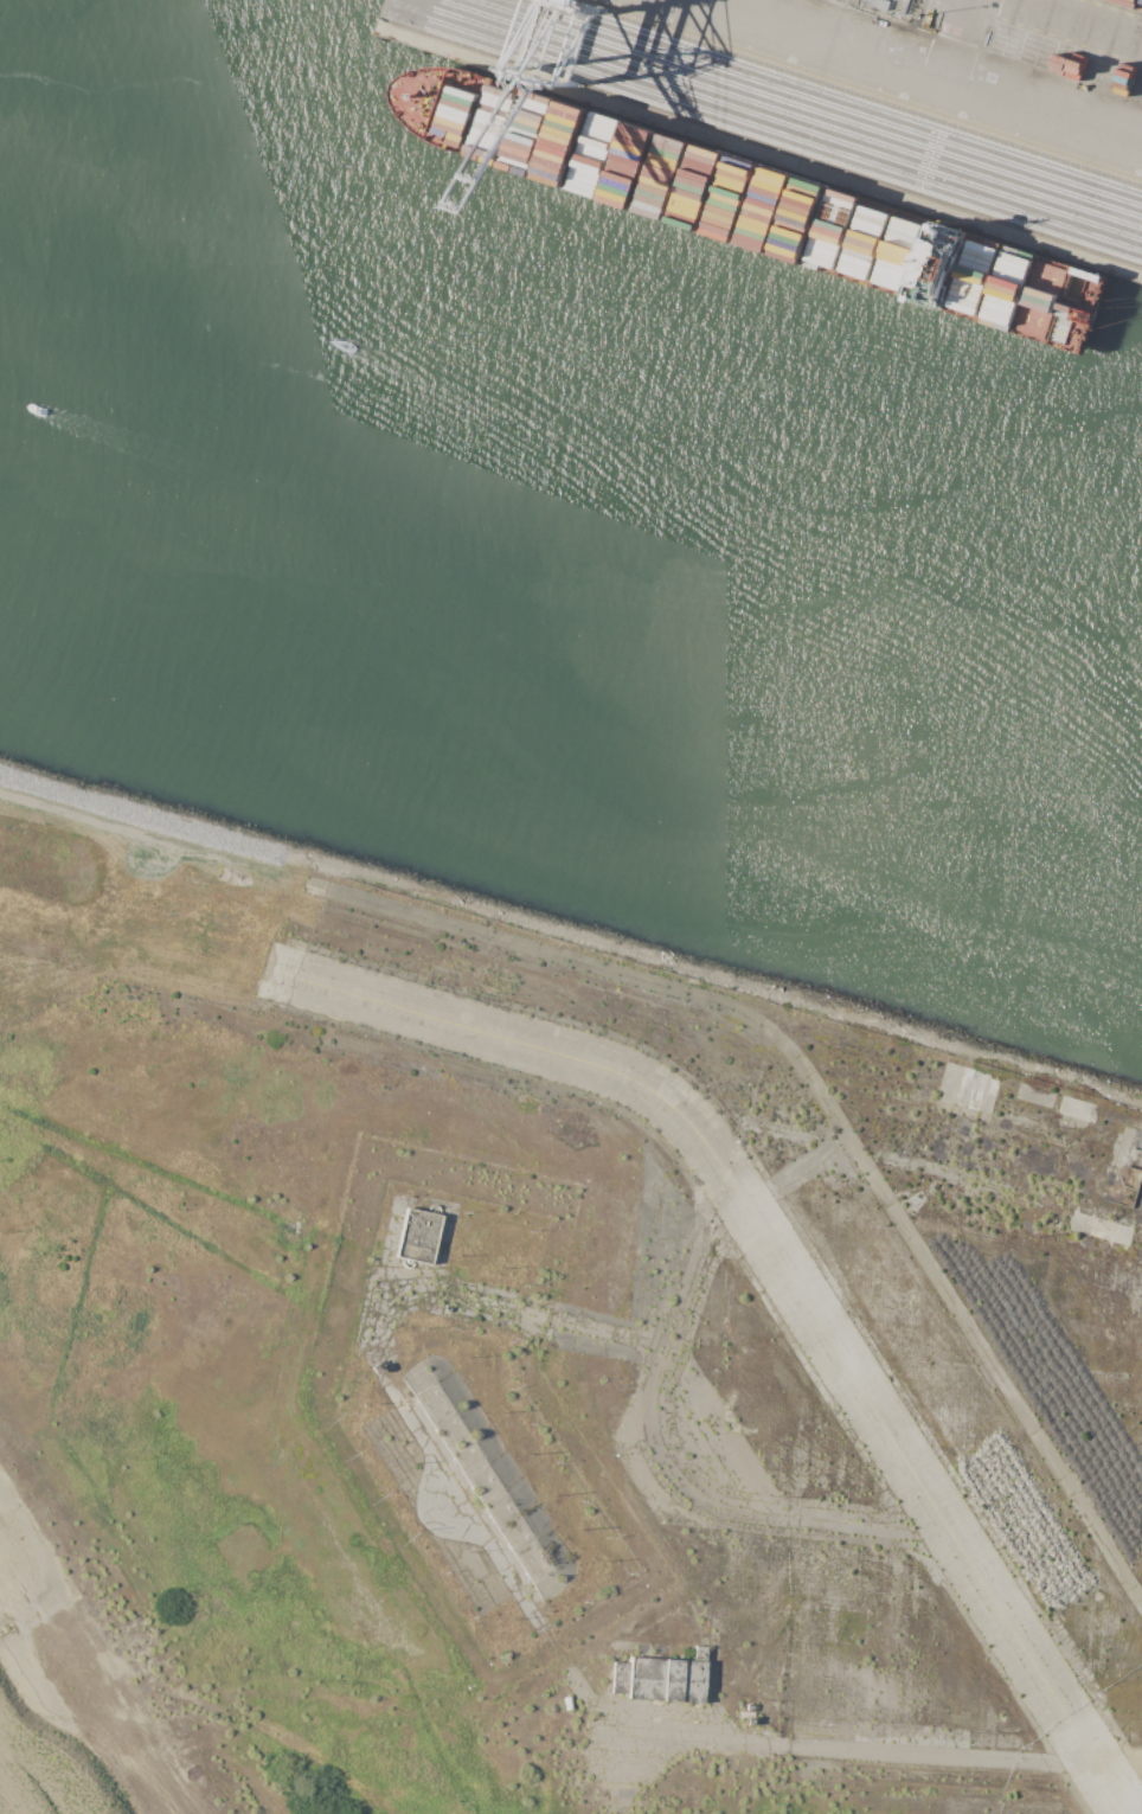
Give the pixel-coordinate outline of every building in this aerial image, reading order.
[(889,0),(864,0),(863,5),(888,9),(889,0)] [(1110,89),(1115,72),(1096,67),(1094,75),(1085,73),(1083,81),(1110,89)] [(560,110),(539,104),(535,118),(539,119),(532,147),(524,145),(523,150),(518,148),(517,153),(547,161),(560,110)] [(442,1216),(431,1265),(394,1257),(405,1207),(442,1216)] [(706,1646),(702,1704),(646,1701),(646,1705),(625,1704),(625,1694),(610,1693),(612,1662),(628,1662),(629,1658),(692,1661),(693,1645),(706,1646)]
